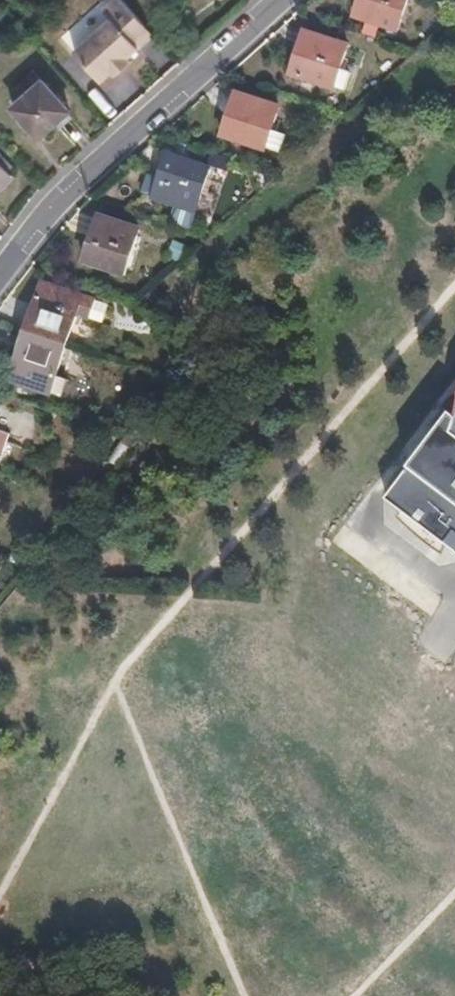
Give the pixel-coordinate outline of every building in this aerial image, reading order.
[(74,52),(101,82),(112,72),(113,74),(128,60),(127,59),(153,35),(122,0),(114,0),(102,10),(110,20),(74,52)] [(354,17),(397,31),(407,0),(359,0),(354,17)] [(305,30),(290,75),(334,89),(334,87),(340,71),(348,44),(305,30)] [(128,60),(113,74),(115,76),(130,62),(128,60)] [(349,73),(340,71),(334,87),(344,91),(349,73)] [(44,81),(12,108),(40,139),(71,111),(44,81)] [(236,92),(222,136),(265,150),(266,148),(279,152),(284,134),(272,130),(279,106),(236,92)] [(166,154),(152,198),(175,205),(195,211),(209,168),(166,154)] [(12,177),(0,166),(0,190),(12,177)] [(195,211),(175,205),(170,224),(189,230),(195,211)] [(99,214),(83,262),(125,276),(141,228),(99,214)] [(173,240),(169,253),(185,258),(189,245),(173,240)] [(25,332),(65,345),(75,314),(88,318),(94,299),(41,282),(25,332)] [(108,303),(94,299),(88,318),(103,322),(108,303)] [(54,379),(65,345),(25,332),(9,381),(49,394),(57,397),(62,382),(54,379)] [(387,490),(384,500),(386,521),(407,539),(439,567),(454,564),(454,401),(410,458),(412,464),(407,463),(387,490)] [(1,457),(8,434),(0,431),(0,457),(1,457)]
